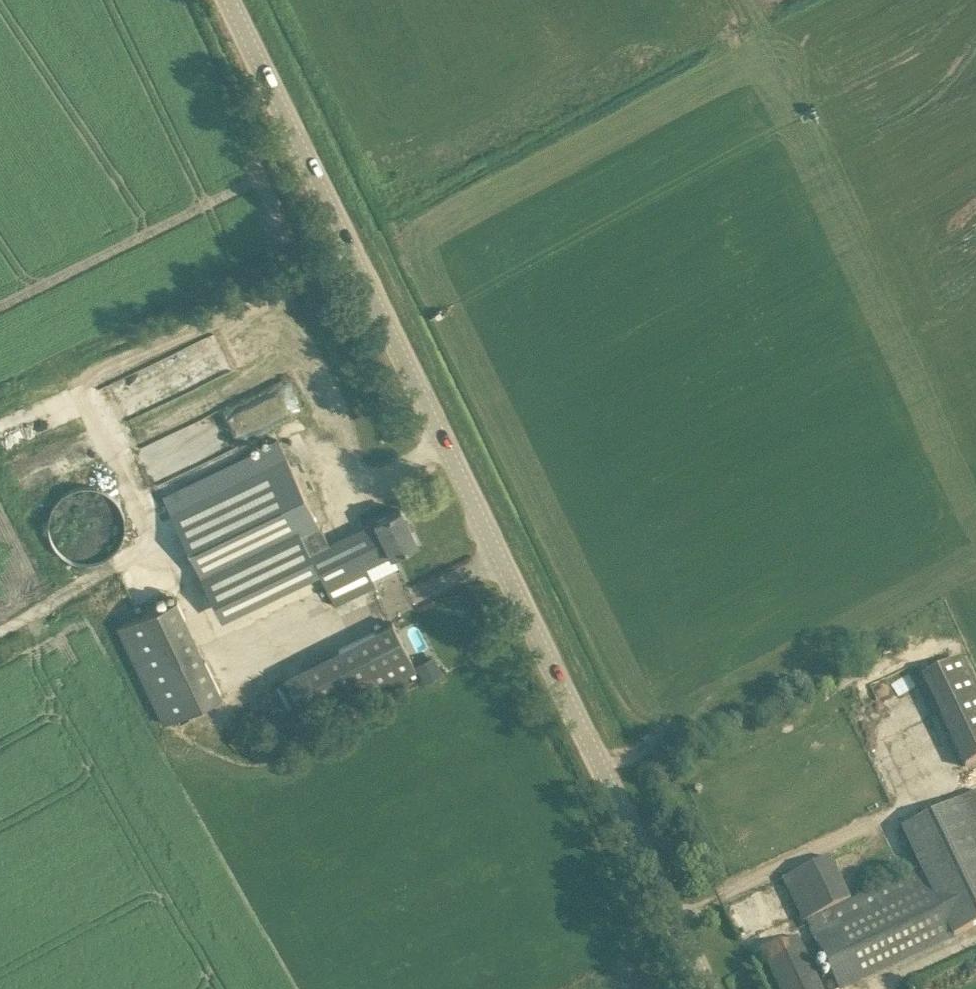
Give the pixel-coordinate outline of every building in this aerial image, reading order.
[(416,541),(400,507),(375,519),(376,519),(329,542),(322,527),(321,527),(279,438),(162,493),(205,582),(303,536),(334,602),(375,582),(366,563),(393,551),(393,552),(416,541)] [(131,537),(132,531),(131,522),(128,514),(123,506),(118,500),(110,494),(102,491),(95,489),(87,489),(78,491),(72,493),(65,498),(59,503),(54,510),(51,517),(49,525),(49,532),(50,540),(53,549),(56,555),(61,561),(67,566),(75,570),(83,572),(91,572),(98,571),(107,569),(115,564),(121,559),(125,553),(129,545),(131,537)] [(164,721),(222,694),(176,598),(118,626),(164,721)] [(393,621),(286,675),(309,722),(416,667),(393,621)] [(432,675),(441,670),(434,655),(416,664),(424,679),(432,675)] [(968,776),(975,772),(975,699),(962,670),(926,688),(968,776)] [(839,988),(841,988),(975,926),(975,795),(901,830),(919,868),(850,901),(830,858),(784,879),(804,922),(807,921),(839,988)] [(797,937),(762,954),(779,988),(822,988),(797,937)]
